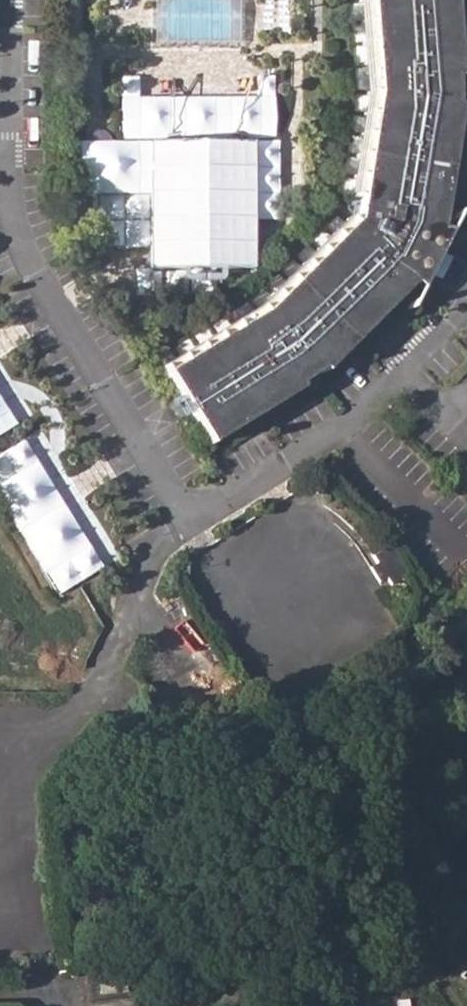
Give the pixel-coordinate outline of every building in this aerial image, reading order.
[(166,370),(166,371),(208,441),(257,412),(299,386),(297,384),(321,366),(323,368),(351,341),(408,287),(413,283),(419,288),(427,273),(429,269),(441,275),(449,258),(437,252),(448,232),(439,228),(459,106),(454,106),(457,76),(461,77),(454,0),(372,0),(376,96),(360,196),(355,224),(353,226),(261,314),(166,370)] [(270,94),(122,96),(123,141),(73,142),(74,219),(99,219),(100,244),(150,243),(150,265),(138,266),(138,291),(215,290),(215,265),(252,263),(251,214),(276,214),(275,137),(271,138),(270,94)] [(18,426),(0,396),(0,437),(18,426)] [(0,450),(0,497),(61,596),(104,569),(22,437),(0,450)] [(125,980),(97,982),(98,995),(125,993),(125,980)]
